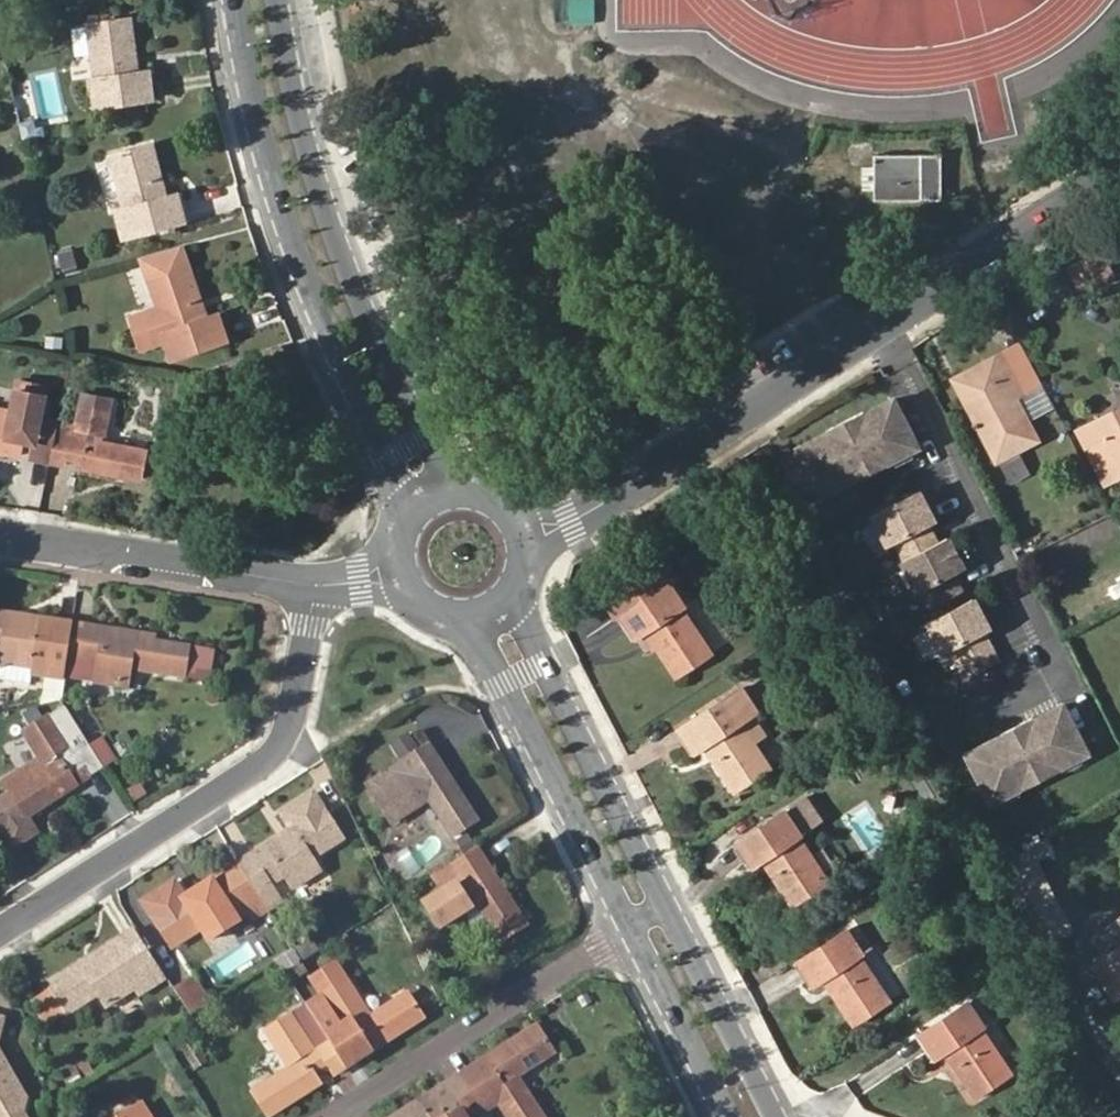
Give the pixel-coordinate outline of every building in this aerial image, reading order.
[(803,0),(785,0),(784,6),(801,8),(803,0)] [(151,100),(147,70),(127,73),(126,57),(135,55),(130,19),(89,24),(96,75),(94,76),(98,106),(151,100)] [(154,70),(147,70),(151,100),(157,99),(154,70)] [(98,106),(94,76),(86,77),(89,107),(98,106)] [(152,146),(114,155),(128,205),(118,207),(122,223),(125,222),(129,221),(133,235),(186,221),(178,191),(158,197),(153,181),(161,179),(152,146)] [(876,152),(875,197),(941,197),(941,151),(876,152)] [(186,188),(178,191),(186,221),(194,219),(186,188)] [(133,235),(129,221),(125,222),(129,236),(133,235)] [(55,252),(61,271),(76,267),(70,248),(55,252)] [(1113,275),(1102,253),(1069,269),(1080,291),(1113,275)] [(227,341),(218,312),(206,316),(195,320),(190,304),(200,301),(188,266),(150,278),(167,328),(164,329),(174,358),(227,341)] [(222,311),(218,312),(227,341),(231,340),(222,311)] [(174,358),(164,329),(158,331),(168,360),(174,358)] [(1002,358),(956,381),(972,413),(969,420),(965,422),(968,428),(972,426),(990,460),(1031,439),(1011,399),(1020,394),(1002,358)] [(50,461),(56,432),(37,428),(45,385),(15,379),(7,422),(0,421),(0,451),(20,455),(23,441),(39,443),(36,458),(50,461)] [(972,413),(956,381),(951,384),(969,420),(972,413)] [(1019,400),(1032,418),(1051,405),(1039,387),(1019,400)] [(56,432),(50,461),(66,464),(69,449),(84,453),(82,467),(140,478),(146,450),(103,441),(110,399),(82,393),(73,435),(56,432)] [(829,429),(799,444),(802,449),(817,479),(823,492),(832,487),(848,479),(894,456),(910,448),(919,443),(894,396),(864,411),(870,423),(859,429),(858,427),(846,434),(847,436),(836,441),(829,429)] [(863,409),(828,427),(829,429),(836,441),(847,436),(846,434),(858,427),(859,429),(870,423),(864,411),(863,409)] [(1096,423),(1099,430),(1119,419),(1119,410),(1096,423)] [(1099,430),(1096,423),(1077,433),(1103,484),(1119,475),(1119,419),(1099,430)] [(20,455),(36,458),(39,443),(23,441),(20,455)] [(894,456),(897,462),(913,454),(910,448),(894,456)] [(69,449),(66,464),(82,467),(84,453),(69,449)] [(802,449),(791,454),(806,484),(817,479),(802,449)] [(996,465),(1005,485),(1029,474),(1020,454),(996,465)] [(851,485),(848,479),(832,487),(835,493),(851,485)] [(916,488),(872,511),(887,543),(895,539),(904,556),(936,540),(927,522),(933,520),(916,488)] [(904,556),(901,557),(917,589),(920,587),(929,605),(961,589),(952,571),(962,566),(946,535),(936,540),(904,556)] [(663,553),(603,593),(617,614),(622,610),(639,636),(648,630),(655,625),(664,638),(657,644),(677,675),(711,652),(681,606),(689,601),(674,578),(677,575),(663,553)] [(987,627),(971,596),(926,619),(942,650),(950,646),(959,663),(992,647),(983,630),(987,627)] [(622,610),(617,614),(634,640),(639,636),(622,610)] [(2,649),(0,660),(0,663),(31,668),(30,674),(63,680),(66,663),(72,624),(0,614),(0,648),(2,649)] [(154,637),(72,624),(66,663),(81,666),(83,659),(99,662),(97,679),(127,684),(130,666),(183,674),(187,647),(155,642),(154,637)] [(664,638),(655,625),(648,630),(657,644),(664,638)] [(992,647),(959,663),(965,675),(998,659),(992,647)] [(28,684),(30,674),(31,668),(0,663),(0,679),(28,684)] [(60,704),(63,682),(42,679),(39,701),(60,704)] [(725,695),(742,720),(747,716),(731,691),(725,695)] [(680,725),(697,749),(706,743),(713,739),(722,752),(715,757),(735,788),(770,766),(739,721),(742,720),(725,695),(680,725)] [(997,735),(967,750),(991,797),(1000,793),(1016,785),(1062,762),(1078,754),(1087,750),(1063,702),(1032,717),(1039,730),(1027,736),(1026,733),(1014,739),(1015,742),(1003,747),(997,735)] [(1031,716),(997,733),(997,735),(1003,747),(1015,742),(1014,739),(1026,733),(1027,736),(1039,730),(1032,717),(1031,716)] [(15,846),(37,832),(28,817),(104,768),(89,744),(74,753),(50,717),(27,732),(50,768),(42,773),(34,761),(3,782),(10,794),(0,800),(0,822),(15,846)] [(691,753),(697,749),(680,725),(675,728),(691,753)] [(428,744),(366,782),(377,799),(391,822),(428,799),(453,836),(477,821),(444,769),(430,778),(424,769),(438,760),(428,744)] [(1078,754),(1062,762),(1065,768),(1081,760),(1078,754)] [(1000,793),(1003,799),(1019,791),(1016,785),(1000,793)] [(293,829),(241,863),(262,898),(276,889),(272,883),(285,874),(293,887),(320,870),(313,857),(342,837),(314,793),(282,812),(293,829)] [(784,809),(801,834),(806,831),(789,805),(784,809)] [(739,839),(756,864),(764,858),(773,853),(781,866),(774,872),(794,903),(827,880),(799,836),(801,834),(784,809),(739,839)] [(750,867),(756,864),(739,839),(733,843),(750,867)] [(485,859),(476,846),(439,870),(449,886),(426,902),(440,925),(477,902),(502,940),(526,925),(493,873),(479,882),(470,869),(485,859)] [(1004,876),(1038,944),(1069,929),(1034,861),(1004,876)] [(262,898),(241,863),(169,909),(171,913),(156,922),(172,946),(204,926),(213,939),(238,922),(230,909),(243,901),(247,907),(262,898)] [(845,929),(861,953),(867,949),(851,925),(845,929)] [(799,959),(816,982),(825,977),(833,972),(842,985),(834,990),(855,1022),(888,999),(859,954),(861,953),(845,929),(799,959)] [(158,963),(136,930),(65,975),(67,979),(52,988),(69,1011),(99,992),(107,1004),(136,986),(128,974),(140,966),(144,972),(158,963)] [(1095,965),(1115,999),(1119,996),(1119,950),(1095,965)] [(811,986),(816,982),(799,959),(794,962),(811,986)] [(172,988),(188,1016),(210,1004),(195,976),(172,988)] [(326,1035),(346,1066),(359,1058),(349,1044),(364,1033),(373,1048),(424,1015),(409,989),(370,1014),(347,976),(306,1004),(326,1035)] [(968,999),(983,1024),(989,1020),(974,995),(968,999)] [(921,1031),(937,1055),(954,1043),(963,1058),(956,1062),(976,1093),(1010,1071),(981,1026),(983,1024),(968,999),(921,1031)] [(334,1074),(346,1066),(326,1035),(311,1044),(291,1014),(268,1030),(292,1066),(253,1089),(270,1115),(322,1081),(313,1067),(324,1059),(334,1074)] [(461,1075),(484,1111),(499,1101),(510,1116),(543,1116),(516,1075),(554,1051),(538,1026),(486,1058),(496,1073),(482,1081),(473,1067),(461,1075)] [(931,1059),(937,1055),(921,1031),(916,1034),(931,1059)] [(349,1044),(359,1058),(373,1048),(364,1033),(349,1044)] [(24,1109),(27,1099),(18,1085),(19,1083),(0,1051),(0,1116),(10,1116),(24,1109)] [(461,1075),(448,1083),(457,1097),(444,1106),(435,1092),(396,1116),(473,1116),(484,1111),(461,1075)] [(144,1103),(122,1116),(153,1116),(144,1103)]
